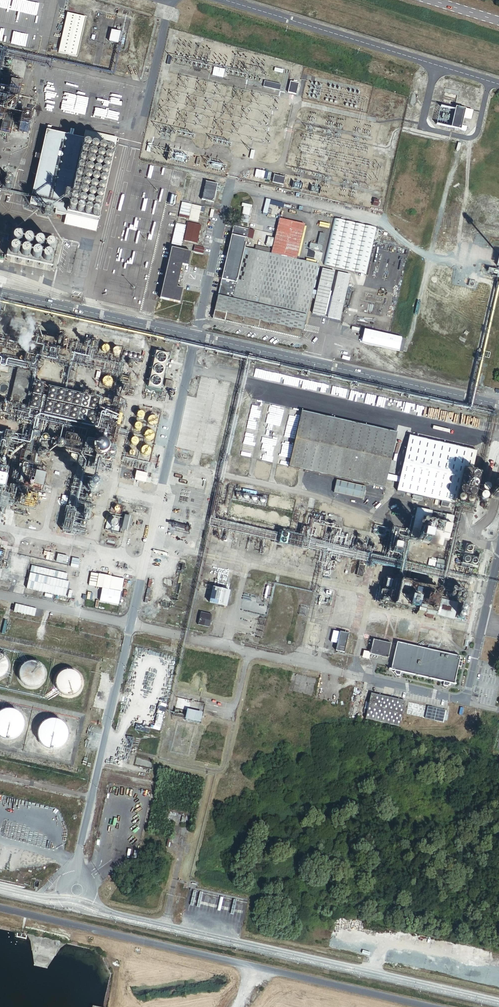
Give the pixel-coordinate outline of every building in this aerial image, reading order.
[(77,56),(86,16),(68,12),(58,52),(77,56)] [(118,43),(121,31),(112,29),(109,40),(118,43)] [(225,70),(214,68),(212,75),(223,78),(225,70)] [(281,86),(265,81),(264,87),(280,91),(281,86)] [(299,84),(291,82),(289,93),(297,95),(299,84)] [(15,110),(15,109),(15,108),(15,107),(14,106),(13,105),(12,105),(11,104),(10,105),(9,105),(8,106),(7,106),(7,107),(7,108),(7,109),(7,110),(8,111),(8,112),(9,112),(10,113),(11,113),(12,112),(13,112),(14,111),(15,110)] [(28,132),(31,118),(22,116),(19,130),(28,132)] [(84,138),(47,130),(30,203),(56,209),(55,212),(66,215),(98,222),(115,146),(84,138)] [(84,138),(115,146),(117,137),(85,130),(84,138)] [(285,177),(275,175),(273,182),(283,184),(285,177)] [(199,180),(189,178),(184,199),(194,201),(199,180)] [(213,201),(217,183),(205,181),(201,198),(213,201)] [(187,218),(191,203),(181,201),(177,216),(187,218)] [(203,206),(191,203),(187,218),(197,221),(199,211),(202,211),(203,206)] [(96,231),(98,222),(66,215),(64,223),(96,231)] [(377,227),(334,217),(323,264),(366,274),(377,227)] [(280,218),(272,253),(296,258),(304,223),(280,218)] [(180,245),(185,224),(175,222),(170,243),(180,245)] [(196,243),(200,225),(187,222),(183,240),(196,243)] [(234,226),(232,225),(214,310),(225,312),(224,319),(300,336),(301,330),(303,330),(311,297),(315,298),(312,314),(325,317),(336,270),(322,267),(317,290),(312,289),(318,263),(296,258),(272,253),(269,252),(270,248),(256,245),(255,249),(244,246),(246,238),(252,239),(254,231),(248,229),(248,228),(243,227),(242,228),(240,227),(240,224),(234,222),(234,226)] [(321,250),(326,233),(320,232),(317,244),(310,242),(309,247),(321,250)] [(20,242),(21,241),(21,239),(21,238),(20,237),(19,236),(18,235),(17,235),(16,235),(15,235),(14,235),(13,236),(12,237),(12,238),(11,239),(11,241),(12,242),(12,243),(13,243),(14,244),(15,244),(17,244),(18,244),(19,244),(20,243),(20,242)] [(31,244),(32,243),(32,242),(32,241),(31,240),(30,239),(29,238),(28,238),(27,237),(26,238),(25,238),(24,239),(23,240),(23,241),(22,242),(22,243),(23,244),(23,245),(24,246),(25,247),(26,247),(28,247),(29,247),(30,246),(31,245),(31,244)] [(42,247),(43,246),(43,244),(43,243),(42,242),(41,241),(40,241),(39,240),(38,240),(37,240),(36,240),(35,241),(34,242),(34,243),(33,244),(33,245),(34,247),(34,248),(35,248),(36,249),(37,249),(39,249),(40,249),(41,249),(42,248),(42,247)] [(53,249),(54,248),(54,247),(54,246),(53,245),(53,244),(52,243),(50,243),(49,243),(48,243),(47,243),(46,244),(45,245),(45,246),(44,247),(45,248),(45,249),(46,250),(46,251),(47,252),(49,252),(50,252),(51,252),(52,251),(53,250),(53,249)] [(18,253),(18,252),(18,250),(18,249),(18,248),(17,247),(16,247),(15,246),(14,246),(12,246),(11,247),(10,247),(10,248),(9,249),(9,250),(9,252),(9,253),(10,254),(11,255),(12,255),(13,255),(14,255),(15,255),(16,255),(17,254),(18,253)] [(190,251),(170,246),(159,297),(178,301),(182,288),(176,286),(181,263),(187,265),(190,251)] [(29,255),(29,254),(29,253),(29,252),(29,251),(28,250),(27,249),(26,249),(25,249),(24,249),(22,249),(21,250),(21,251),(20,252),(20,253),(20,254),(20,255),(21,256),(22,257),(23,258),(24,258),(25,258),(26,258),(27,257),(28,257),(29,255)] [(40,258),(40,257),(40,256),(40,254),(40,253),(39,252),(38,252),(37,251),(36,251),(35,251),(33,252),(32,252),(32,253),(31,254),(31,255),(31,257),(31,258),(32,259),(33,260),(34,260),(35,261),(36,261),(37,260),(38,260),(39,259),(40,258)] [(51,260),(52,259),(52,258),(52,257),(51,256),(50,255),(49,254),(48,254),(47,253),(46,254),(45,254),(44,255),(43,256),(43,257),(42,258),(42,259),(43,260),(43,261),(44,262),(45,263),(46,263),(48,263),(49,263),(50,262),(51,261),(51,260)] [(341,320),(351,274),(337,271),(327,317),(341,320)] [(160,391),(169,354),(156,351),(147,388),(160,391)] [(144,373),(148,356),(142,354),(138,371),(144,373)] [(112,383),(112,381),(113,380),(112,379),(112,378),(111,377),(110,376),(109,376),(108,375),(106,376),(105,376),(104,377),(103,378),(103,379),(102,380),(103,381),(103,383),(104,384),(105,385),(106,385),(107,385),(108,385),(109,385),(110,385),(111,384),(112,383)] [(174,381),(166,379),(164,386),(172,388),(174,381)] [(384,488),(386,479),(387,474),(396,432),(301,411),(289,467),(384,488)] [(157,422),(158,421),(158,419),(158,418),(157,417),(156,416),(155,415),(154,415),(153,415),(152,415),(151,415),(149,416),(149,417),(148,418),(148,419),(148,421),(148,422),(149,423),(150,424),(151,424),(152,425),(154,425),(155,424),(156,424),(157,423),(157,422)] [(154,436),(154,435),(154,434),(154,432),(154,431),(153,430),(152,430),(151,429),(149,429),(148,429),(147,430),(146,430),(145,431),(144,432),(144,434),(144,435),(145,436),(145,437),(146,438),(147,439),(149,439),(150,439),(151,439),(152,438),(153,437),(154,436)] [(476,449),(409,435),(399,476),(398,482),(396,491),(442,501),(441,505),(450,507),(451,503),(463,506),(476,449)] [(2,465),(5,453),(8,454),(9,448),(6,448),(7,443),(0,441),(0,464),(2,465)] [(107,452),(107,451),(107,450),(107,449),(107,448),(107,447),(106,446),(105,445),(105,444),(104,444),(103,443),(102,443),(101,443),(100,443),(99,443),(98,443),(97,443),(96,444),(95,445),(94,446),(94,447),(93,448),(93,449),(93,450),(93,451),(94,452),(94,453),(95,454),(96,455),(96,456),(97,456),(98,456),(99,457),(100,457),(101,457),(102,457),(102,456),(103,456),(104,456),(105,455),(106,454),(106,453),(107,452)] [(151,452),(151,451),(151,450),(151,448),(150,447),(149,446),(148,446),(147,445),(146,445),(145,445),(144,446),(143,446),(142,447),(141,448),(141,450),(141,451),(141,452),(142,453),(143,454),(144,455),(145,455),(147,455),(148,455),(149,454),(150,453),(151,452)] [(22,469),(18,485),(41,490),(45,474),(22,469)] [(366,485),(336,479),(334,492),(363,498),(366,485)] [(105,495),(93,492),(91,499),(96,500),(95,503),(102,505),(105,495)] [(277,503),(277,502),(277,501),(276,500),(275,500),(274,499),(273,499),(272,499),(271,500),(270,500),(270,501),(269,502),(269,503),(269,504),(269,505),(270,506),(271,506),(272,507),(273,507),(274,507),(275,507),(275,506),(276,506),(277,505),(277,504),(277,503)] [(288,506),(288,504),(287,503),(286,502),(285,502),(284,502),(283,502),(282,502),(281,503),(281,504),(280,504),(280,505),(280,507),(280,508),(281,508),(282,509),(282,510),(283,510),(285,510),(286,510),(286,509),(287,508),(288,508),(288,507),(288,506)] [(433,510),(417,507),(410,538),(442,546),(444,539),(449,540),(454,515),(447,513),(444,522),(430,519),(433,510)] [(278,520),(278,518),(278,517),(278,516),(278,515),(277,514),(276,513),(275,513),(273,512),(272,513),(271,513),(270,514),(269,515),(269,516),(268,517),(268,518),(269,520),(269,521),(270,522),(271,522),(273,522),(274,522),(275,522),(276,522),(277,521),(278,520)] [(129,531),(133,516),(125,514),(122,529),(129,531)] [(474,545),(466,543),(465,551),(472,553),(474,545)] [(479,558),(464,554),(462,562),(477,566),(479,558)] [(422,615),(422,613),(452,620),(456,602),(439,599),(441,591),(423,587),(424,580),(412,577),(410,584),(399,582),(393,606),(415,611),(415,614),(422,615)] [(229,590),(212,586),(208,602),(225,606),(229,590)] [(464,606),(458,604),(454,619),(465,621),(466,617),(462,616),(464,606)] [(211,615),(200,612),(197,624),(208,627),(211,615)] [(344,652),(348,633),(340,631),(336,650),(344,652)] [(390,643),(373,639),(369,653),(386,657),(390,643)] [(459,657),(396,643),(390,670),(453,685),(459,657)] [(44,675),(45,674),(44,672),(44,670),(44,669),(43,667),(42,666),(41,665),(40,663),(39,663),(37,662),(36,661),(34,661),(33,660),(31,660),(29,661),(28,661),(26,662),(25,662),(24,663),(22,664),(21,666),(20,667),(20,668),(19,670),(19,672),(19,673),(19,675),(19,677),(20,678),(20,679),(21,681),(22,682),(23,683),(25,684),(26,685),(28,686),(29,686),(31,686),(32,686),(34,686),(36,686),(37,685),(38,684),(40,683),(41,682),(42,681),(43,680),(44,678),(44,677),(44,675)] [(81,684),(81,682),(81,681),(80,679),(80,677),(79,676),(78,675),(77,673),(76,672),(75,671),(74,670),(72,670),(70,669),(69,669),(67,669),(66,669),(64,670),(63,670),(61,671),(60,672),(59,673),(58,675),(57,676),(56,677),(55,679),(55,680),(55,682),(55,684),(55,685),(56,687),(57,688),(57,690),(58,691),(60,692),(61,693),(62,694),(64,694),(65,695),(67,695),(69,695),(70,695),(72,694),(73,694),(75,693),(76,692),(77,691),(78,690),(79,688),(80,687),(80,685),(81,684)] [(404,700),(371,692),(369,701),(366,713),(365,718),(398,726),(404,700)] [(443,722),(446,709),(408,700),(405,713),(443,722)] [(23,720),(23,718),(22,716),(21,715),(20,713),(18,712),(17,711),(15,710),(13,709),(12,709),(10,708),(8,708),(6,709),(4,709),(2,710),(1,711),(0,711),(0,736),(1,736),(2,737),(4,738),(6,738),(8,738),(9,738),(11,738),(13,738),(15,737),(17,736),(18,735),(20,734),(21,732),(22,731),(23,729),(23,727),(24,725),(24,723),(24,722),(23,720)] [(202,712),(186,709),(184,718),(200,721),(202,712)] [(67,732),(67,730),(66,728),(66,726),(65,725),(63,723),(62,722),(61,721),(59,720),(57,719),(55,719),(54,718),(52,718),(50,719),(48,719),(46,720),(45,721),(43,722),(42,723),(40,724),(39,726),(39,728),(38,729),(38,731),(37,733),(38,735),(38,737),(38,739),(39,740),(40,742),(41,744),(43,745),(44,746),(46,747),(48,748),(50,748),(51,748),(53,748),(55,748),(57,748),(59,747),(60,746),(62,745),(63,744),(65,742),(66,741),(66,739),(67,737),(67,735),(67,733),(67,732)]
